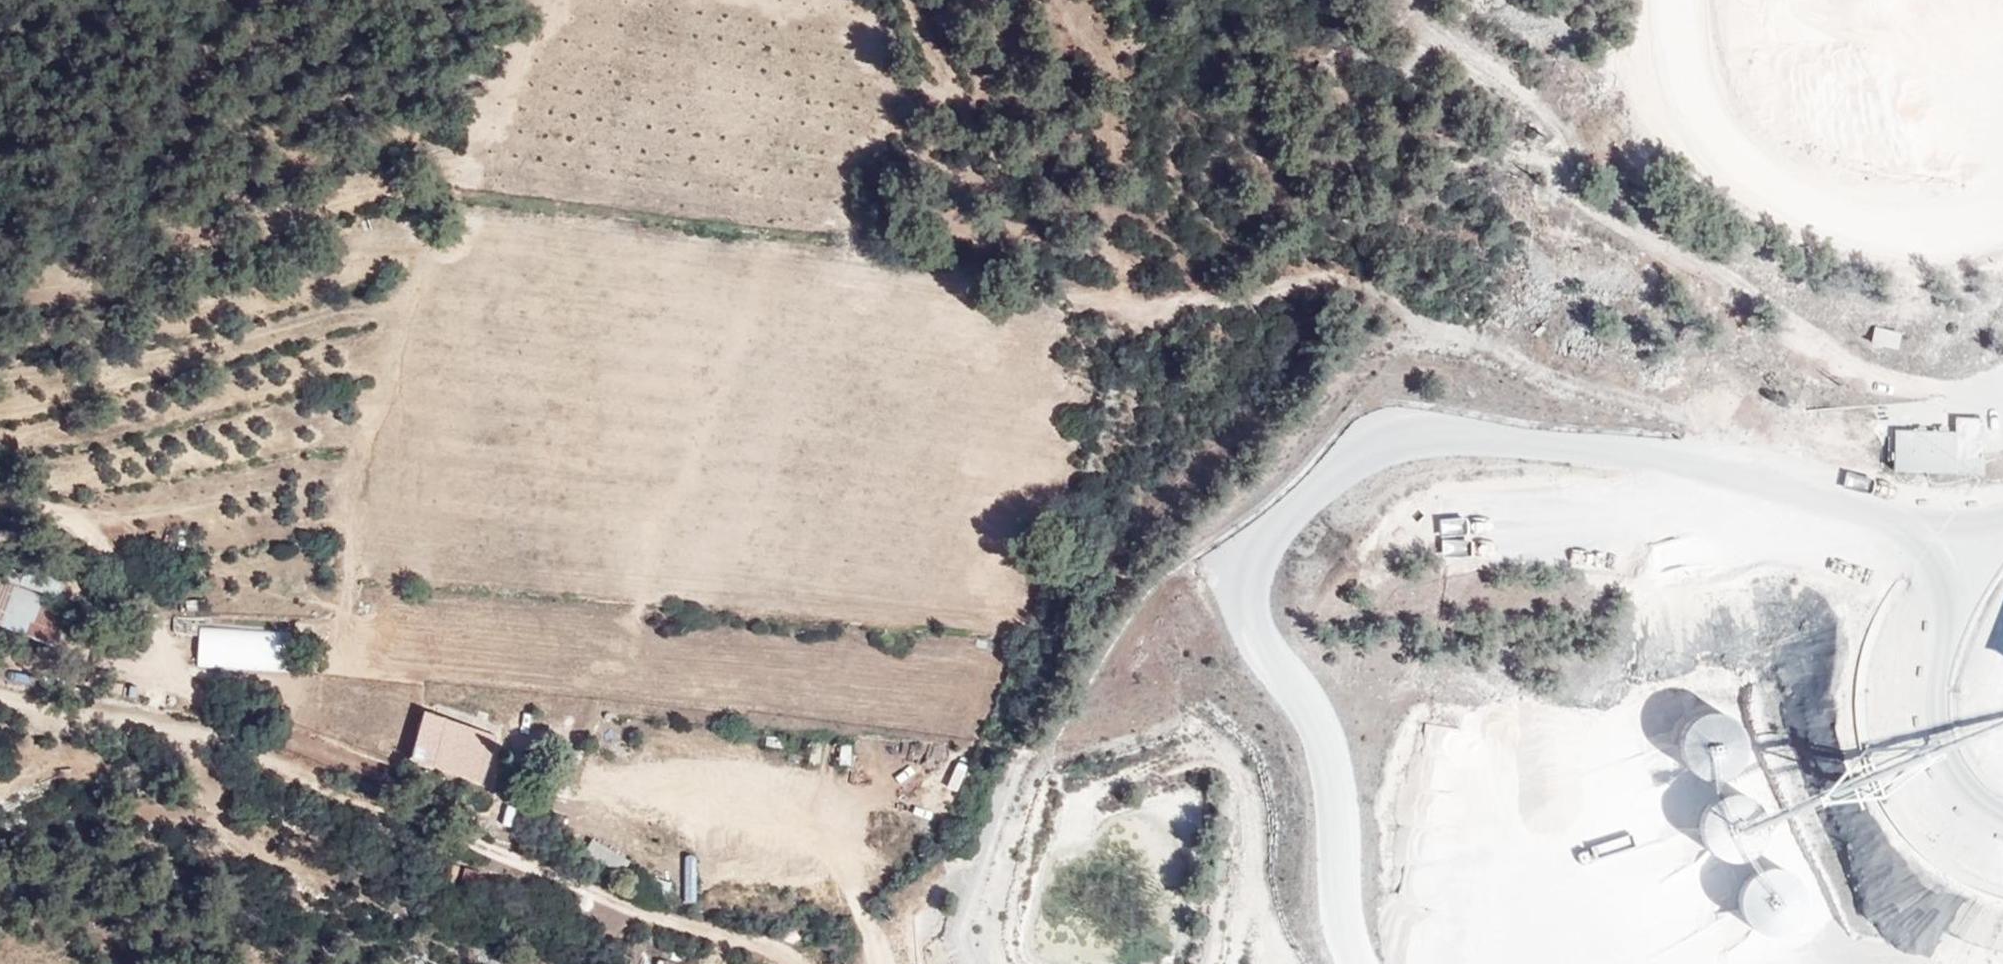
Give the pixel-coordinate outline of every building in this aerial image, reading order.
[(1895,348),(1899,330),(1872,324),(1867,341),(1895,348)] [(1804,413),(1804,427),(1837,427),(1837,413),(1804,413)] [(1959,433),(1899,430),(1897,472),(1983,475),(1985,421),(1959,419),(1959,433)] [(0,548),(0,624),(59,646),(73,607),(57,601),(66,577),(29,563),(31,560),(0,548)] [(295,632),(204,626),(201,667),(292,673),(295,632)] [(421,710),(410,764),(485,779),(496,726),(421,710)] [(1687,761),(1734,765),(1738,720),(1691,716),(1687,761)] [(837,743),(840,772),(872,769),(869,740),(837,743)] [(684,901),(697,901),(697,854),(684,854),(684,901)] [(1733,864),(1742,925),(1795,917),(1786,856),(1733,864)]
